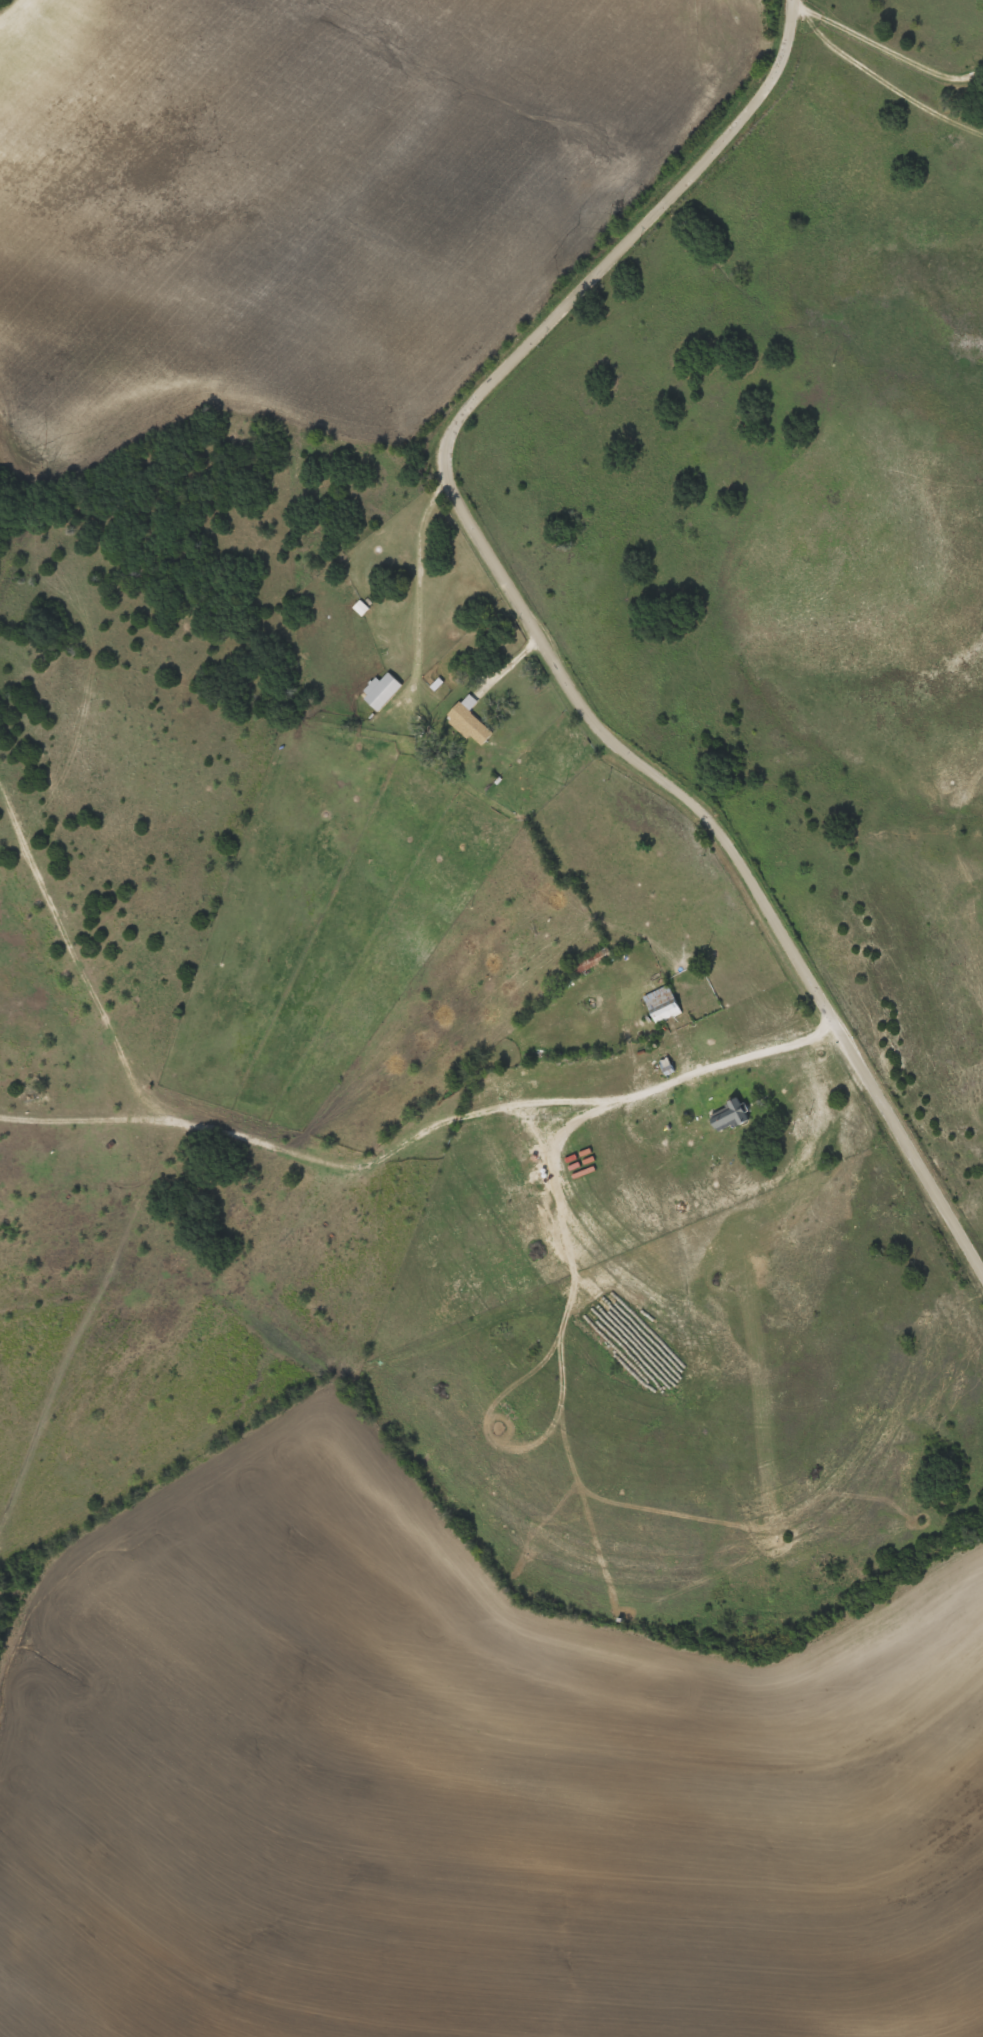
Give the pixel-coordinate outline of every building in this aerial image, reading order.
[(362,695),(381,711),(403,685),(389,673),(382,682),(377,678),(362,695)] [(480,747),(493,732),(469,710),(475,704),(470,700),(472,698),(469,694),(447,717),(480,747)] [(613,961),(610,950),(572,961),(575,972),(613,961)] [(644,997),(658,1025),(683,1013),(669,984),(644,997)] [(730,1113),(713,1114),(715,1129),(747,1125),(744,1098),(729,1100),(730,1113)]
